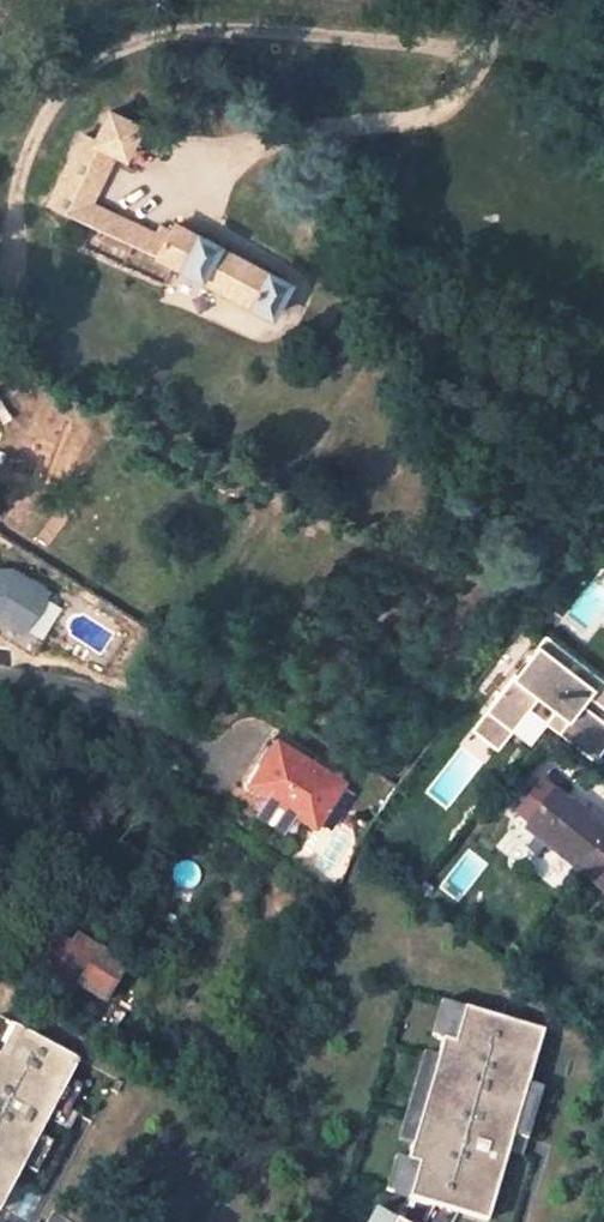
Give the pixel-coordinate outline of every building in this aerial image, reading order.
[(173,265),(271,317),(288,285),(175,225),(171,231),(166,240),(154,234),(89,203),(114,152),(124,157),(139,127),(108,112),(94,141),(82,135),(47,205),(78,220),(94,228),(173,265)] [(171,231),(159,225),(154,234),(166,240),(171,231)] [(85,247),(163,284),(173,265),(94,228),(85,247)] [(22,634),(48,594),(12,571),(0,570),(0,620),(22,634)] [(545,635),(485,711),(511,731),(538,697),(555,710),(545,723),(595,762),(603,751),(603,722),(582,704),(588,697),(603,709),(603,708),(603,681),(545,635)] [(511,731),(485,711),(473,727),(499,747),(511,731)] [(341,781),(277,741),(250,785),(267,795),(258,812),(284,828),(294,812),(315,825),(317,822),(338,787),(341,781)] [(539,782),(511,817),(527,829),(517,842),(536,856),(545,845),(579,871),(603,839),(603,824),(585,809),(580,816),(567,805),(539,782)] [(317,822),(328,829),(350,794),(338,787),(317,822)] [(585,809),(572,799),(567,805),(580,816),(585,809)] [(508,834),(509,836),(517,842),(527,829),(511,817),(510,821),(507,829),(508,834)] [(14,844),(2,835),(0,838),(0,859),(3,861),(14,845),(14,844)] [(579,871),(603,891),(603,839),(579,871)] [(387,855),(382,862),(393,869),(398,862),(387,855)] [(21,975),(65,1003),(76,983),(104,1000),(123,965),(76,936),(69,946),(47,932),(21,975)] [(457,1008),(434,1002),(425,1036),(436,1039),(448,1043),(457,1008)] [(436,1039),(431,1058),(422,1088),(407,1147),(402,1163),(413,1167),(404,1200),(430,1207),(454,1214),(482,1221),(483,1221),(502,1153),(522,1083),(536,1031),(482,1016),(457,1009),(448,1043),(436,1039)] [(14,1024),(0,1016),(0,1041),(4,1043),(14,1024)] [(1,1207),(23,1163),(39,1131),(47,1115),(68,1074),(77,1056),(14,1024),(4,1043),(0,1041),(0,1207),(1,1207)] [(392,1142),(407,1147),(422,1088),(431,1058),(417,1055),(410,1079),(392,1142)] [(60,1123),(81,1081),(68,1074),(47,1115),(60,1123)] [(517,1157),(537,1087),(522,1083),(502,1153),(517,1157)] [(37,1169),(53,1138),(39,1131),(23,1163),(37,1169)] [(381,1194),(404,1200),(413,1167),(402,1163),(391,1160),(381,1194)] [(392,1221),(372,1210),(365,1221),(392,1221)]
